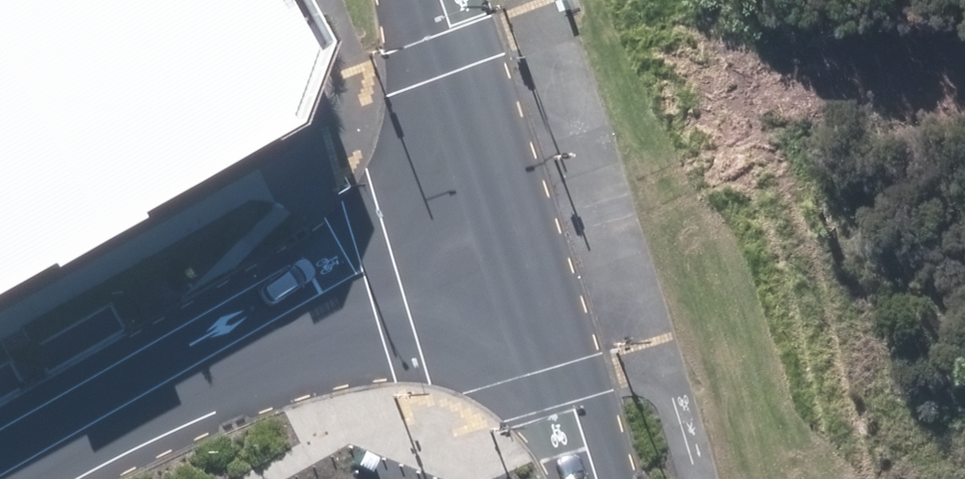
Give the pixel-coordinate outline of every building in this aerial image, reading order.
[(287,131),(308,44),(285,0),(0,0),(0,290),(287,131)]
